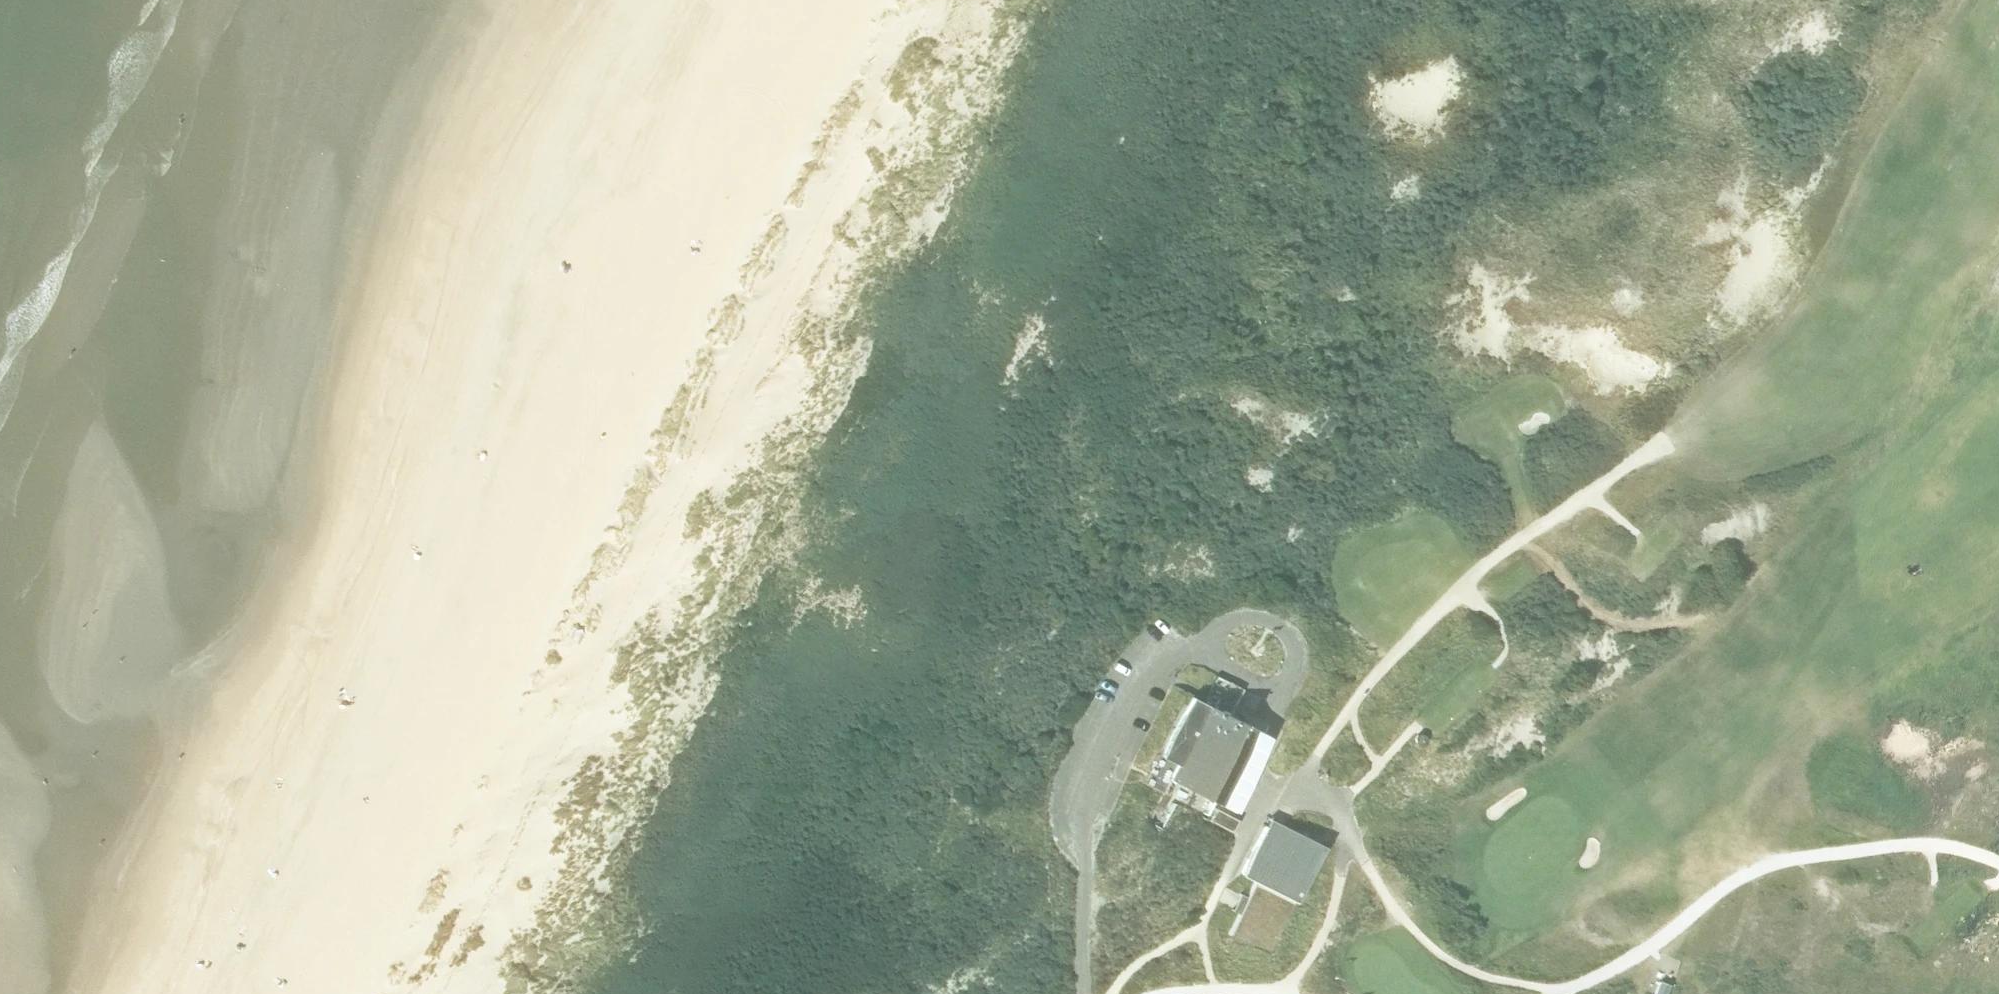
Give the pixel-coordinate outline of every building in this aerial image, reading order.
[(1265,733),(1207,704),(1191,696),(1161,755),(1176,762),(1162,791),(1163,792),(1170,777),(1213,798),(1206,813),(1207,813),(1214,799),(1233,809),(1252,771),(1247,769),(1265,733)] [(1232,831),(1238,819),(1216,807),(1209,820),(1232,831)] [(1324,845),(1269,817),(1241,873),(1296,900),(1324,845)] [(1648,993),(1650,993),(1672,993),(1684,960),(1663,952),(1648,993)]
